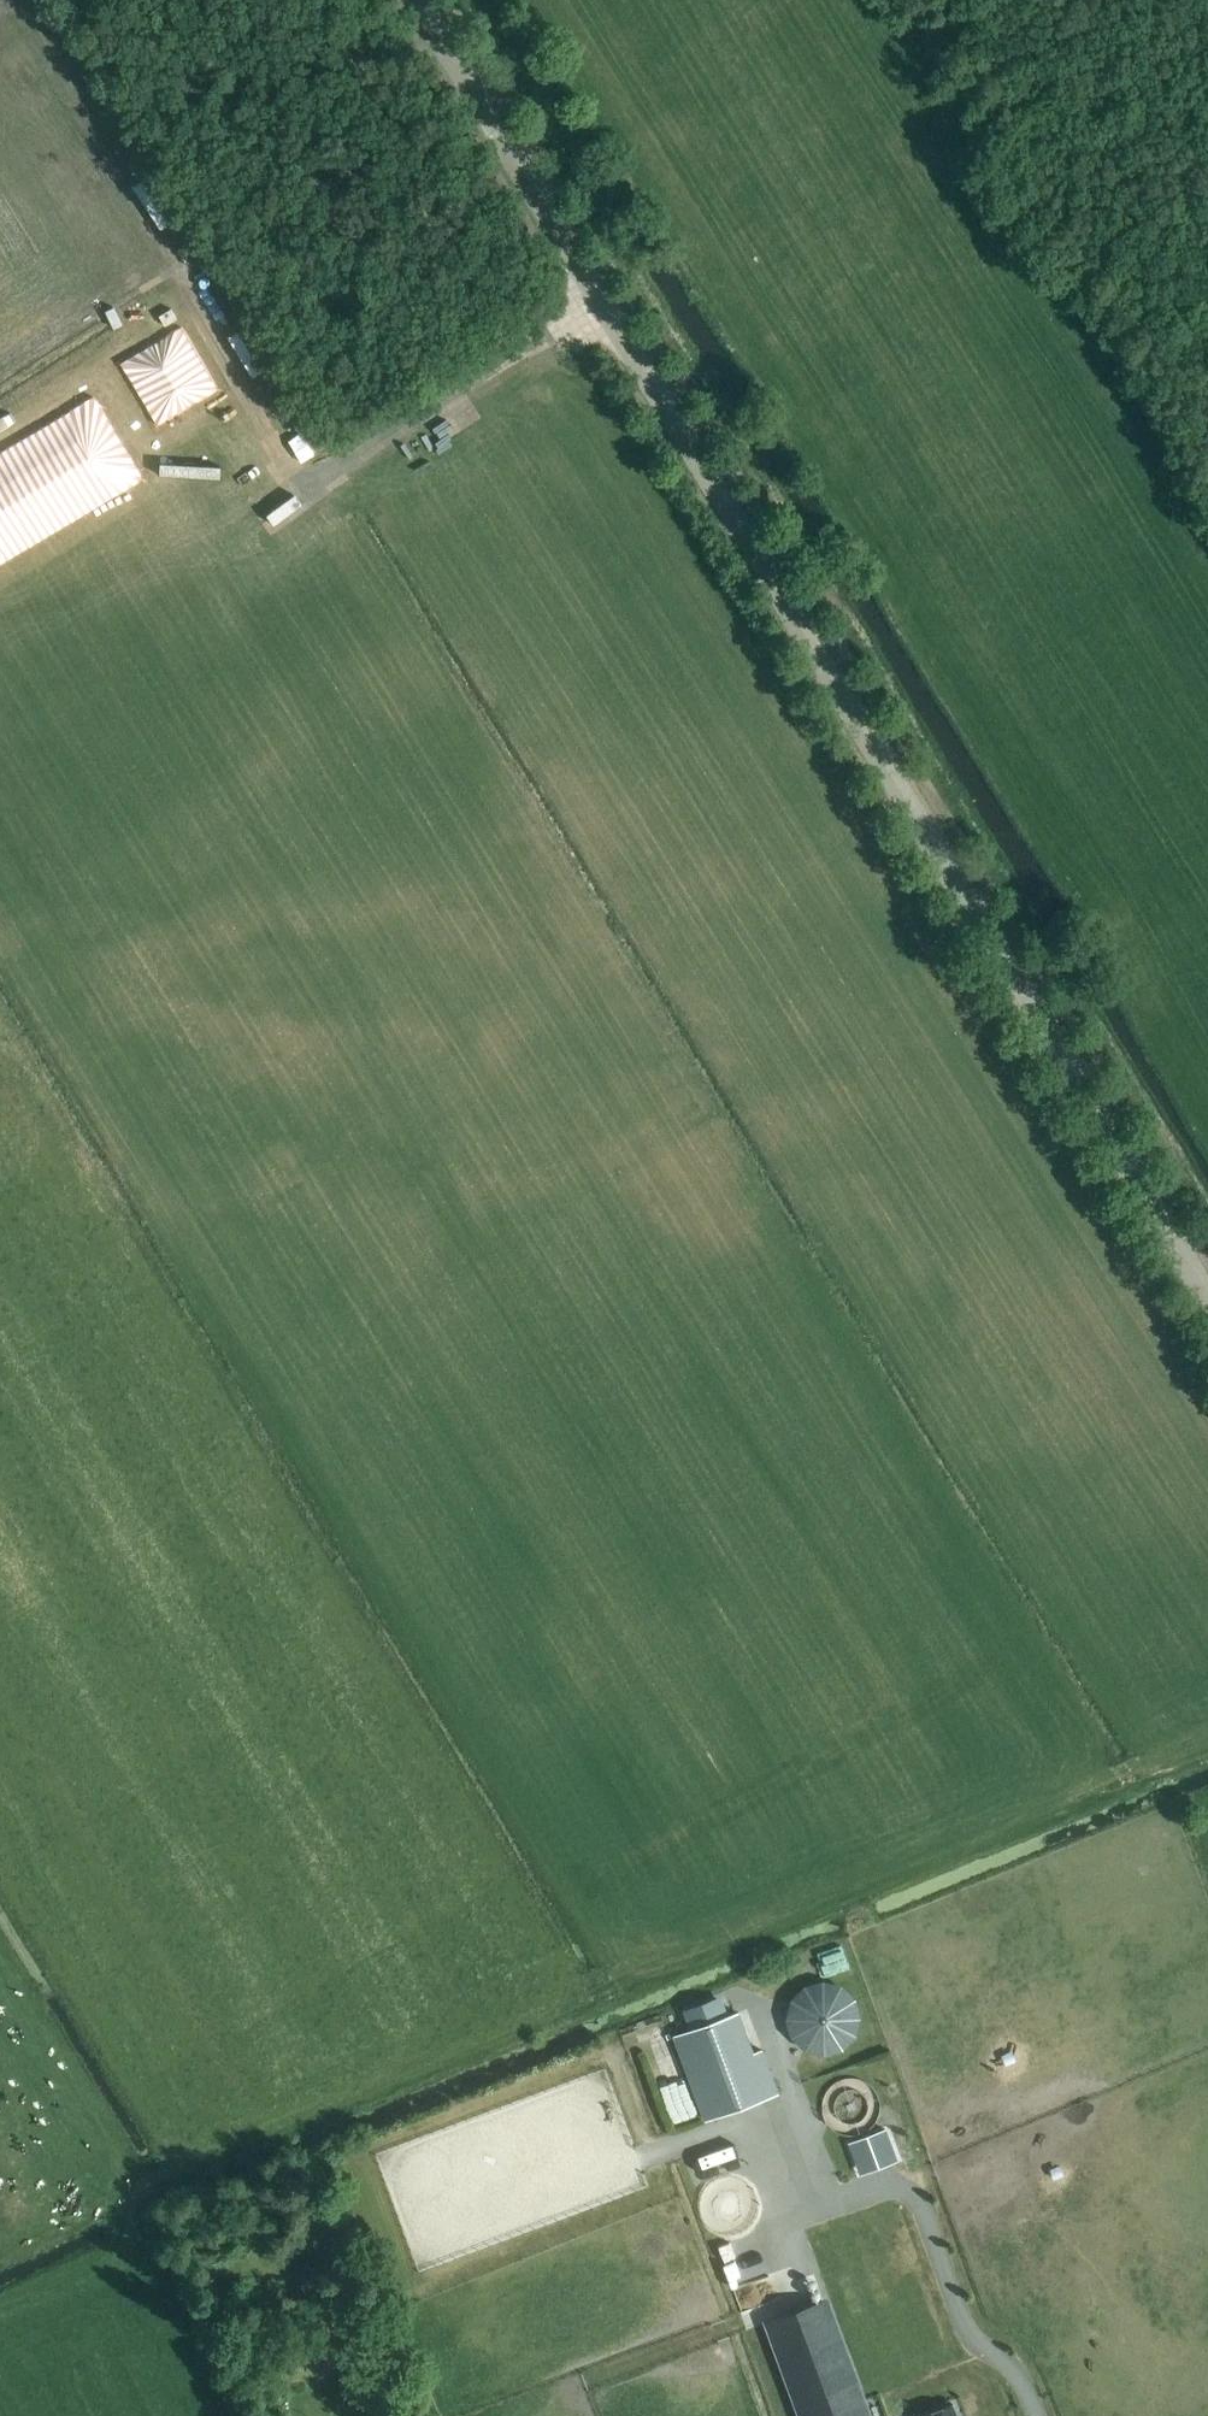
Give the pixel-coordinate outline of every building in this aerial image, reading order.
[(23,158),(47,143),(41,133),(16,148),(23,158)] [(789,1995),(810,2056),(873,2035),(851,1973),(789,1995)] [(673,2036),(705,2121),(761,2100),(730,2015),(673,2036)] [(766,2322),(800,2415),(871,2415),(830,2299),(766,2322)] [(954,2404),(921,2415),(958,2415),(954,2404)]
